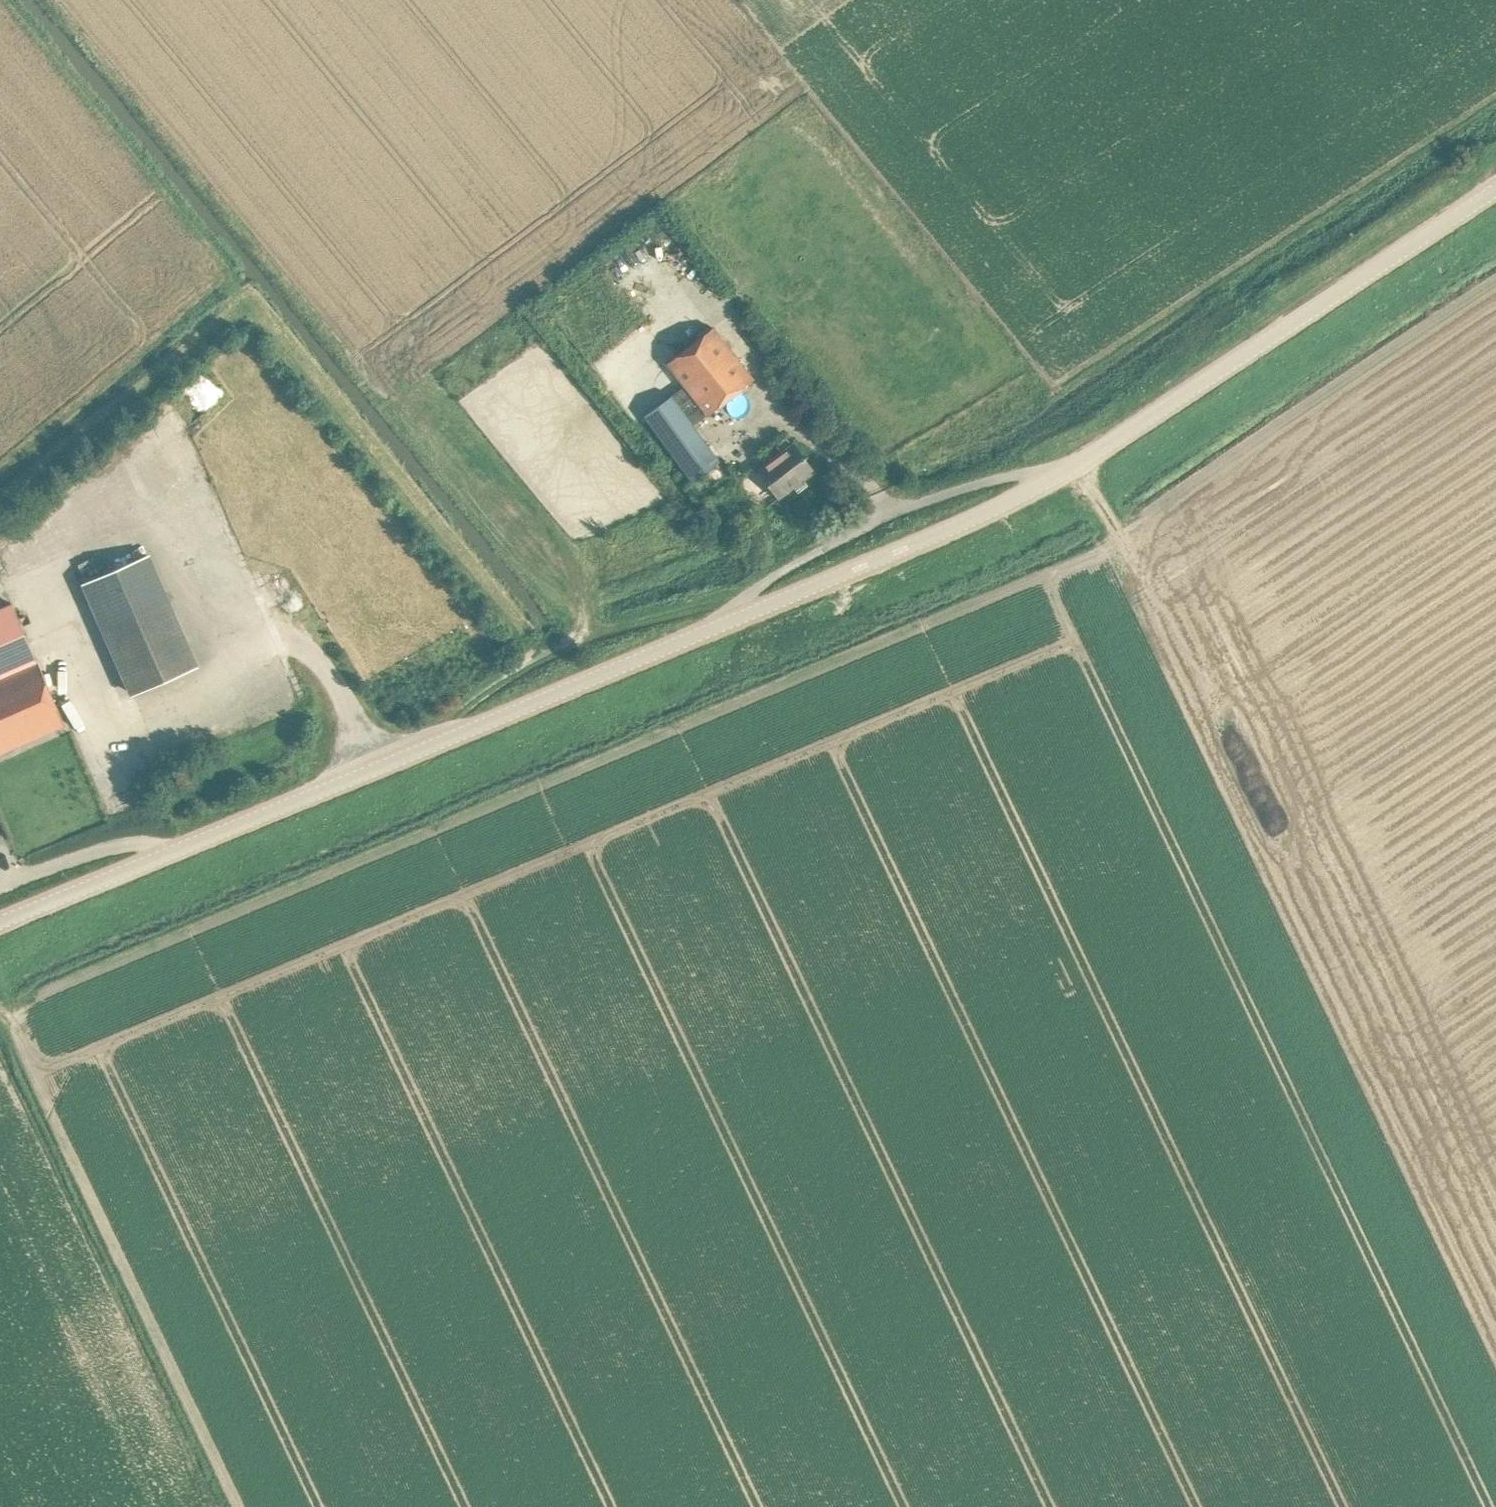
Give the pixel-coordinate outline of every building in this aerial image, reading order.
[(692,480),(719,461),(693,424),(753,379),(712,325),(667,361),(686,385),(647,416),(692,480)] [(779,497),(814,471),(792,442),(757,468),(779,497)] [(133,693),(196,665),(147,555),(84,582),(133,693)] [(38,663),(11,602),(0,607),(0,679),(38,663)] [(64,724),(38,663),(0,679),(0,752),(64,724)] [(230,730),(239,726),(228,704),(219,709),(230,730)]
